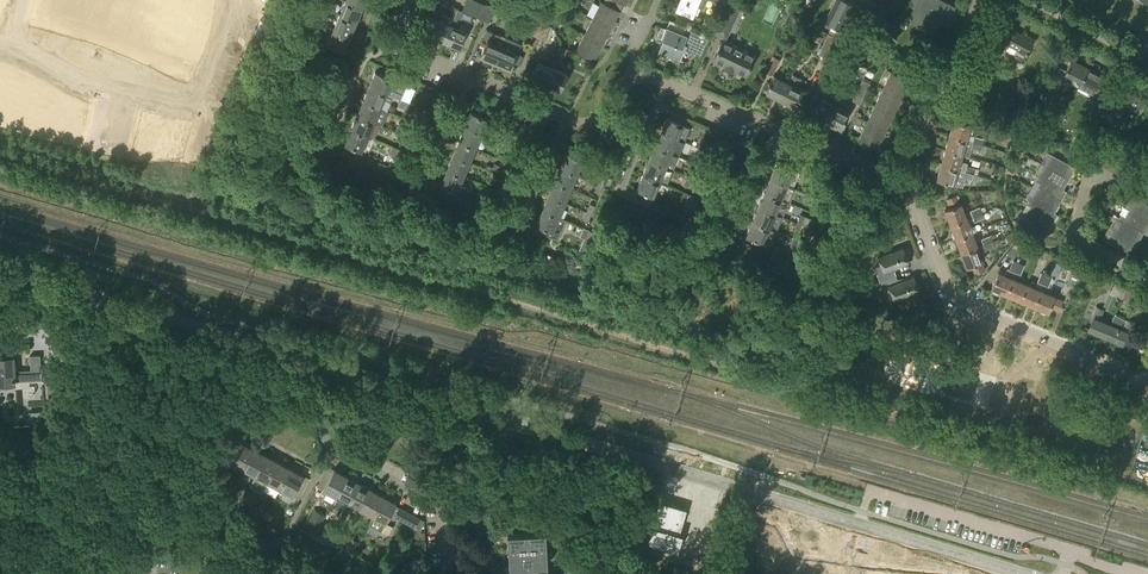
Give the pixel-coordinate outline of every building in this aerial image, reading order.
[(156,1),(165,5),(162,11),(173,16),(180,0),(156,0),(156,1)] [(465,4),(478,10),(481,3),(474,0),(467,0),(465,4)] [(692,15),(697,3),(704,6),(707,0),(680,0),(677,8),(692,15)] [(786,9),(781,19),(788,23),(800,0),(789,0),(785,8),(786,9)] [(825,22),(832,26),(842,31),(855,5),(845,0),(836,0),(825,22)] [(876,5),(871,3),(866,0),(864,0),(856,15),(863,18),(868,21),(876,5)] [(909,18),(934,32),(940,21),(943,22),(947,15),(949,16),(954,7),(941,0),(918,0),(914,9),(909,18)] [(363,8),(345,1),(339,15),(357,22),(363,8)] [(602,1),(594,17),(612,27),(620,11),(602,1)] [(481,3),(478,10),(476,17),(482,20),(488,6),(481,3)] [(715,31),(725,36),(739,8),(728,3),(715,31)] [(465,4),(462,11),(464,12),(476,17),(478,10),(465,4)] [(495,9),(488,6),(482,20),(489,22),(495,9)] [(119,12),(126,15),(128,10),(121,7),(119,12)] [(458,9),(454,19),(444,42),(459,48),(466,31),(458,27),(464,12),(462,11),(458,9)] [(135,13),(128,10),(126,15),(133,19),(135,13)] [(64,37),(69,14),(68,14),(57,11),(56,11),(51,34),(50,35),(64,38),(64,37)] [(430,36),(444,42),(454,19),(436,12),(433,16),(431,26),(433,27),(430,36)] [(357,22),(339,15),(333,29),(351,36),(357,22)] [(521,30),(533,35),(539,21),(527,16),(521,30)] [(76,40),(90,43),(95,20),(82,17),(76,40)] [(603,43),(612,27),(594,17),(585,34),(603,43)] [(545,24),(539,21),(533,35),(539,37),(545,24)] [(664,53),(681,60),(685,49),(701,55),(705,45),(708,38),(689,29),(686,27),(673,22),(671,28),(667,26),(661,38),(664,39),(659,51),(662,52),(661,54),(663,55),(664,53)] [(990,35),(980,54),(996,62),(1006,43),(1017,49),(1015,54),(1023,59),(1033,40),(1006,26),(1004,28),(995,23),(990,35)] [(545,24),(539,37),(546,40),(552,27),(545,24)] [(480,57),(495,63),(506,36),(487,28),(480,44),(484,46),(480,57)] [(351,36),(333,29),(327,44),(345,51),(351,36)] [(848,47),(861,53),(870,35),(857,29),(848,47)] [(818,54),(829,59),(830,58),(840,39),(829,33),(818,54)] [(603,43),(585,34),(576,50),(595,60),(603,43)] [(896,39),(891,35),(884,42),(891,49),(896,45),(893,42),(896,39)] [(522,43),(506,36),(495,63),(510,69),(516,52),(518,53),(522,43)] [(725,67),(732,71),(733,69),(746,75),(755,55),(723,40),(713,59),(726,65),(725,67)] [(567,49),(561,46),(558,54),(564,56),(567,49)] [(938,49),(931,46),(925,60),(932,62),(938,49)] [(545,84),(552,67),(555,61),(539,54),(536,61),(537,61),(531,78),(545,84)] [(765,71),(772,75),(780,59),(773,55),(765,71)] [(835,66),(838,61),(830,58),(829,59),(828,62),(835,66)] [(1056,65),(1038,98),(1049,104),(1063,77),(1078,85),(1087,68),(1071,60),(1066,70),(1056,65)] [(7,62),(2,85),(15,88),(13,96),(20,98),(26,83),(17,81),(20,65),(7,62)] [(822,76),(829,79),(835,66),(828,62),(822,76)] [(552,67),(545,84),(560,90),(567,73),(552,67)] [(1087,68),(1078,85),(1094,93),(1103,76),(1087,68)] [(394,75),(392,79),(375,71),(369,86),(393,96),(398,98),(405,80),(394,75)] [(891,72),(883,88),(902,97),(910,80),(891,72)] [(763,91),(780,99),(789,82),(774,75),(771,83),(768,81),(763,91)] [(853,100),(860,104),(870,84),(863,80),(853,100)] [(54,82),(42,103),(53,109),(65,88),(54,82)] [(806,91),(789,82),(780,99),(798,108),(806,91)] [(989,91),(975,84),(970,95),(984,102),(989,91)] [(393,96),(369,86),(363,100),(380,107),(384,99),(391,102),(393,96)] [(1140,112),(1146,99),(1122,87),(1110,110),(1102,105),(1094,120),(1103,125),(1106,120),(1121,128),(1126,118),(1121,116),(1127,105),(1140,112)] [(65,88),(53,109),(64,116),(76,95),(65,88)] [(883,88),(875,105),(894,113),(902,97),(883,88)] [(1086,114),(1093,117),(1096,111),(1097,109),(1103,97),(1096,94),(1086,114)] [(811,114),(826,121),(834,104),(819,97),(811,114)] [(834,104),(826,121),(841,128),(849,111),(851,105),(837,98),(834,104)] [(380,107),(363,100),(357,114),(374,122),(380,107)] [(413,104),(408,102),(405,110),(409,112),(413,104)] [(875,105),(868,121),(886,130),(894,113),(875,105)] [(449,110),(437,106),(434,115),(445,120),(449,110)] [(488,119),(471,112),(465,126),(482,134),(488,119)] [(954,120),(949,135),(966,139),(970,124),(969,124),(971,115),(962,112),(959,121),(954,120)] [(154,113),(149,136),(162,139),(167,116),(154,113)] [(374,122),(357,114),(351,129),(368,136),(374,122)] [(167,116),(162,139),(174,142),(179,119),(180,118),(167,115),(167,116)] [(443,121),(428,115),(423,127),(438,133),(443,121)] [(667,117),(660,131),(685,142),(691,127),(667,117)] [(995,123),(984,119),(982,124),(993,129),(995,123)] [(1032,130),(1035,124),(1027,120),(1025,127),(1032,130)] [(886,130),(868,121),(860,137),(878,146),(886,130)] [(399,123),(396,131),(401,133),(404,125),(399,123)] [(482,134),(465,126),(459,141),(476,148),(482,134)] [(368,136),(351,129),(345,143),(362,151),(368,136)] [(685,142),(660,131),(654,146),(679,156),(685,142)] [(949,135),(945,149),(962,154),(966,139),(949,135)] [(702,140),(699,148),(704,150),(707,142),(702,140)] [(476,148),(459,141),(453,155),(470,162),(476,148)] [(508,145),(503,143),(500,151),(505,153),(508,145)] [(427,148),(417,144),(413,156),(423,160),(427,148)] [(389,154),(394,156),(397,148),(393,146),(389,154)] [(679,156),(654,146),(648,160),(673,170),(679,156)] [(1096,147),(1090,159),(1095,162),(1102,150),(1096,147)] [(704,150),(699,148),(696,156),(701,158),(704,150)] [(945,149),(941,164),(957,169),(964,171),(973,173),(975,168),(966,165),(967,162),(960,160),(962,154),(945,149)] [(1102,150),(1095,162),(1101,165),(1107,154),(1102,150)] [(566,152),(560,167),(577,174),(583,159),(566,152)] [(1075,167),(1047,152),(1044,156),(1048,158),(1044,165),(1069,178),(1075,167)] [(1107,154),(1101,165),(1106,169),(1113,157),(1107,154)] [(470,162),(453,155),(447,169),(464,177),(470,162)] [(1113,157),(1106,169),(1112,172),(1119,160),(1113,157)] [(673,170),(648,160),(642,174),(660,182),(667,184),(673,170)] [(1119,160),(1112,172),(1118,175),(1124,163),(1119,160)] [(495,163),(491,171),(496,173),(499,165),(495,163)] [(776,163),(770,178),(788,185),(794,170),(776,163)] [(1124,163),(1118,175),(1123,178),(1130,166),(1124,163)] [(941,164),(937,179),(953,183),(957,169),(941,164)] [(1063,189),(1069,178),(1044,165),(1040,172),(1037,170),(1034,174),(1038,176),(1038,175),(1063,189)] [(577,174),(560,167),(554,181),(571,188),(577,174)] [(691,168),(687,176),(692,178),(695,170),(691,168)] [(464,177),(447,169),(440,184),(458,191),(464,177)] [(496,173),(491,171),(488,179),(493,181),(496,173)] [(660,182),(642,174),(636,189),(654,196),(660,182)] [(602,175),(598,183),(603,185),(607,177),(602,175)] [(1063,189),(1038,175),(1038,176),(1036,180),(1039,182),(1035,188),(1060,202),(1066,191),(1063,189)] [(692,178),(687,176),(684,184),(689,186),(692,178)] [(788,185),(770,178),(764,192),(781,199),(788,185)] [(571,188),(554,181),(548,195),(565,202),(571,188)] [(600,193),(603,185),(598,183),(595,191),(600,193)] [(812,186),(809,194),(814,196),(817,188),(812,186)] [(485,195),(489,197),(493,189),(488,187),(485,195)] [(1054,212),(1060,202),(1035,188),(1032,196),(1028,194),(1026,198),(1029,199),(1053,213),(1054,212)] [(680,200),(685,202),(689,194),(684,192),(680,200)] [(781,199),(764,192),(758,206),(783,216),(789,202),(781,199)] [(814,196),(809,194),(805,202),(810,204),(814,196)] [(565,202),(548,195),(542,210),(559,217),(565,202)] [(590,204),(587,212),(592,214),(595,206),(598,198),(591,195),(590,204)] [(950,224),(966,218),(964,213),(961,203),(960,204),(956,195),(947,199),(950,208),(945,210),(950,224)] [(1132,195),(1130,200),(1133,202),(1130,208),(1147,218),(1147,204),(1132,195)] [(1113,208),(1117,201),(1112,198),(1108,205),(1113,208)] [(1053,213),(1029,199),(1027,204),(1030,206),(1026,212),(1051,226),(1057,214),(1054,212),(1053,213)] [(783,216),(758,206),(752,220),(777,230),(783,216)] [(971,210),(973,215),(981,212),(980,208),(979,207),(971,210)] [(1130,208),(1126,215),(1122,213),(1120,217),(1144,231),(1147,233),(1147,232),(1147,218),(1130,208)] [(559,217),(542,210),(536,224),(547,229),(544,234),(558,240),(566,220),(559,217)] [(592,214),(587,212),(583,220),(588,222),(592,214)] [(983,217),(981,212),(973,215),(975,221),(983,217)] [(1051,226),(1026,212),(1023,219),(1019,217),(1017,221),(1044,237),(1051,226)] [(800,214),(797,222),(802,224),(805,216),(800,214)] [(1144,231),(1120,217),(1117,215),(1114,220),(1118,221),(1114,228),(1138,242),(1144,231)] [(814,220),(805,216),(802,224),(811,228),(814,220)] [(966,218),(950,224),(956,238),(972,232),(968,223),(966,218)] [(777,230),(752,220),(746,235),(770,245),(777,230)] [(802,224),(797,222),(794,230),(798,232),(802,224)] [(580,236),(585,238),(588,229),(584,227),(580,236)] [(1138,242),(1114,228),(1110,235),(1107,233),(1104,237),(1132,253),(1138,242)] [(961,252),(977,246),(975,241),(972,232),(956,238),(961,252)] [(990,235),(982,238),(984,244),(992,240),(990,235)] [(790,246),(795,248),(799,239),(794,237),(790,246)] [(984,244),(977,246),(961,252),(967,267),(972,265),(975,273),(985,270),(982,261),(983,261),(979,252),(994,246),(992,240),(984,244)] [(874,267),(879,280),(895,275),(893,268),(908,262),(907,258),(909,257),(906,250),(904,251),(902,247),(878,256),(881,265),(874,267)] [(1053,262),(1052,261),(1048,272),(1057,276),(1061,265),(1060,264),(1061,261),(1055,258),(1053,262)] [(1014,272),(1018,263),(1013,261),(1010,268),(1007,267),(1004,274),(998,272),(991,287),(1006,293),(1012,278),(1014,272)] [(1024,265),(1019,263),(1015,272),(1020,275),(1020,273),(1024,265)] [(1080,272),(1073,269),(1070,276),(1077,279),(1080,272)] [(1037,281),(1043,283),(1047,275),(1041,272),(1037,281)] [(895,275),(879,280),(885,294),(891,291),(895,300),(919,291),(918,287),(920,286),(917,278),(915,279),(913,275),(898,281),(895,275)] [(1052,277),(1047,275),(1043,283),(1048,286),(1051,278),(1052,277)] [(1018,280),(1012,278),(1006,293),(1020,299),(1026,284),(1018,280)] [(1035,287),(1026,284),(1020,299),(1034,305),(1040,290),(1035,287)] [(1118,294),(1123,297),(1127,288),(1121,285),(1118,294)] [(1132,290),(1127,288),(1123,297),(1128,299),(1132,290)] [(1048,293),(1040,290),(1034,305),(1048,311),(1050,306),(1058,310),(1062,300),(1054,297),(1054,296),(1048,293)] [(1112,308),(1118,294),(1117,294),(1111,291),(1105,305),(1112,308)] [(1143,302),(1145,296),(1134,292),(1131,297),(1143,302)] [(1090,329),(1106,336),(1112,323),(1100,319),(1104,309),(1098,306),(1093,317),(1094,317),(1090,329)] [(1112,323),(1106,336),(1123,343),(1128,331),(1129,332),(1134,321),(1127,318),(1116,313),(1112,323)] [(15,384),(15,381),(43,380),(43,370),(41,370),(40,355),(30,356),(31,370),(15,371),(14,356),(0,357),(0,385),(15,384)] [(63,365),(49,366),(51,400),(65,399),(63,365)] [(79,381),(88,383),(91,368),(83,366),(79,381)] [(231,461),(243,468),(254,448),(242,441),(231,461)] [(243,468),(256,475),(267,454),(254,448),(243,468)] [(256,475),(268,481),(279,461),(267,454),(256,475)] [(268,481),(281,488),(291,468),(279,461),(268,481)] [(336,496),(347,476),(330,467),(319,487),(336,496)] [(291,468),(281,488),(293,495),(303,476),(304,474),(291,468)] [(348,502),(359,482),(347,476),(336,496),(348,502)] [(361,509),(372,489),(359,482),(348,502),(361,509)] [(373,516),(384,496),(372,489),(361,509),(373,516)] [(373,516),(370,522),(382,529),(386,522),(397,502),(384,496),(373,516)] [(659,500),(646,541),(677,550),(683,533),(679,532),(686,508),(659,500)] [(205,517),(213,522),(220,509),(211,505),(205,517)] [(344,509),(339,506),(334,514),(340,517),(344,509)] [(418,518),(400,507),(395,516),(414,526),(418,518)] [(325,515),(315,510),(306,526),(316,532),(325,515)] [(223,533),(229,522),(218,516),(212,527),(223,533)] [(327,522),(319,536),(328,540),(335,526),(327,522)] [(249,545),(257,528),(251,525),(247,531),(249,531),(243,542),(249,545)] [(337,529),(331,541),(340,546),(346,534),(337,529)] [(538,566),(548,565),(546,532),(507,534),(509,568),(527,567),(527,573),(538,573),(538,566)] [(256,535),(250,546),(270,556),(276,545),(256,535)] [(358,542),(351,538),(346,548),(353,552),(358,542)]
